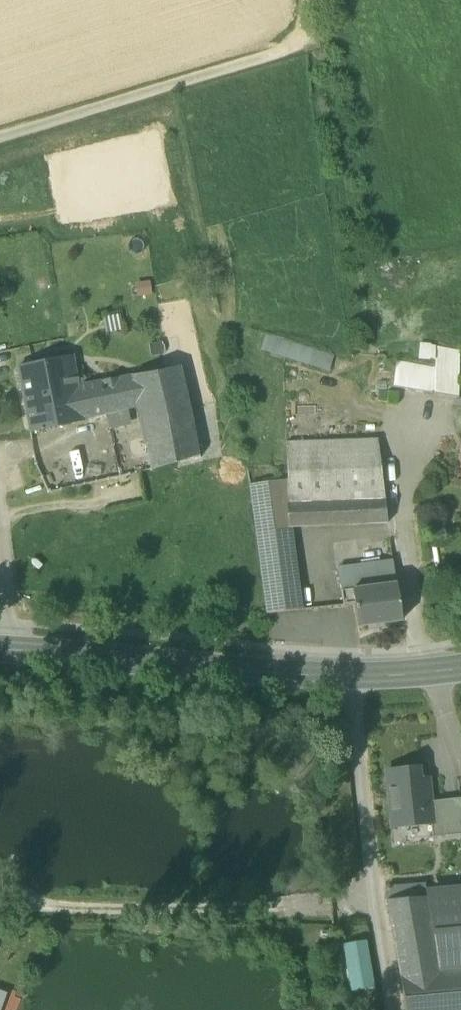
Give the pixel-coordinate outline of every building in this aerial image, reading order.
[(150,281),(136,283),(138,297),(151,296),(150,281)] [(261,351),(329,372),(333,357),(265,336),(261,351)] [(435,362),(436,348),(430,346),(418,345),(418,362),(435,362)] [(393,388),(457,399),(459,353),(436,348),(435,362),(434,369),(396,363),(393,388)] [(30,431),(84,419),(77,387),(71,358),(17,369),(30,431)] [(144,438),(151,469),(197,455),(178,366),(131,376),(138,408),(144,438)] [(131,376),(77,387),(84,419),(106,415),(127,410),(138,408),(131,376)] [(127,410),(106,415),(109,430),(131,426),(127,410)] [(287,481),(286,481),(288,527),(291,527),(387,523),(383,487),(377,439),(286,443),(287,481)] [(302,610),(291,527),(288,527),(286,481),(285,481),(285,480),(249,485),(255,532),(266,614),(302,610)] [(337,570),(341,591),(396,583),(393,562),(337,570)] [(401,621),(396,583),(341,591),(343,606),(354,604),(357,627),(401,621)] [(416,768),(386,771),(392,828),(431,824),(433,824),(431,801),(428,780),(418,781),(416,768)] [(431,801),(433,824),(431,824),(433,837),(460,834),(460,802),(460,798),(431,801)] [(406,1009),(460,1009),(460,971),(439,973),(426,894),(425,885),(386,888),(400,976),(406,1009)] [(426,894),(439,973),(460,971),(460,891),(426,894)] [(367,940),(343,944),(351,992),(375,988),(367,940)]
